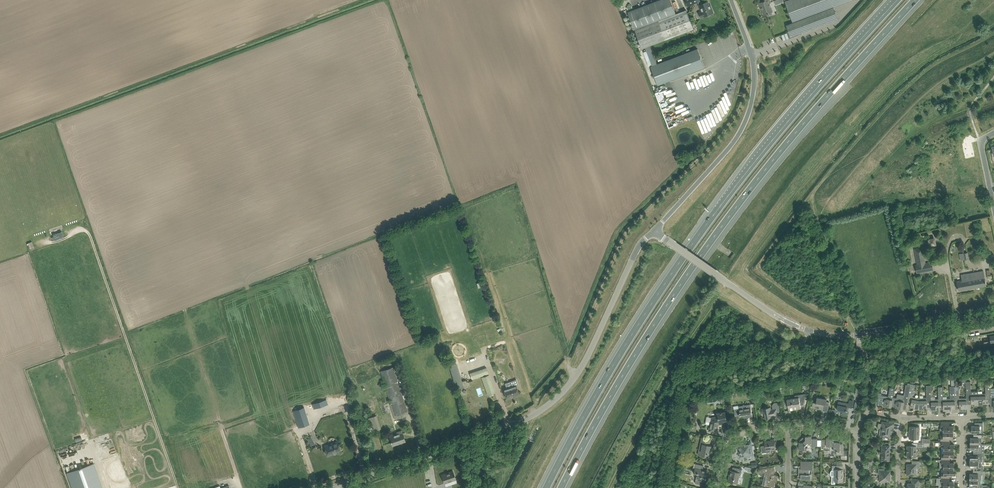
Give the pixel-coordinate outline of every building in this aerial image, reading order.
[(628,11),(635,29),(642,48),(645,47),(649,55),(650,60),(653,66),(651,66),(658,85),(705,67),(698,48),(657,64),(656,59),(650,45),(664,40),(657,21),(658,20),(676,14),(675,13),(671,0),(658,0),(628,11)] [(688,5),(698,2),(701,11),(698,12),(699,13),(700,15),(700,17),(701,18),(704,17),(704,16),(707,15),(708,16),(710,15),(710,14),(713,13),(711,8),(710,8),(709,5),(708,1),(702,3),(700,0),(686,0),(688,5)] [(769,13),(773,11),(769,3),(771,2),(770,0),(762,0),(762,1),(760,2),(764,14),(769,13)] [(838,19),(834,7),(852,0),(788,0),(785,1),(793,22),(786,25),(791,37),(838,19)] [(658,20),(657,21),(664,40),(666,39),(689,30),(694,29),(687,10),(682,12),(676,14),(658,20)] [(730,75),(729,90),(737,90),(738,71),(730,70),(730,75)] [(698,120),(702,133),(712,130),(711,128),(715,127),(714,125),(720,123),(716,111),(713,112),(710,113),(711,115),(698,120)] [(62,231),(53,234),(54,236),(55,240),(64,237),(62,231)] [(925,263),(923,247),(914,249),(917,264),(915,264),(917,273),(933,270),(932,262),(925,263)] [(959,290),(986,286),(985,281),(983,271),(961,275),(962,280),(957,281),(958,286),(959,290)] [(456,389),(464,387),(457,363),(450,365),(456,389)] [(400,388),(393,367),(381,371),(395,415),(408,411),(402,395),(404,394),(402,387),(400,388)] [(472,379),(489,374),(486,367),(470,373),(472,379)] [(488,394),(495,392),(489,375),(482,377),(488,394)] [(504,389),(505,393),(507,398),(513,396),(513,397),(519,395),(518,390),(516,385),(518,385),(516,379),(505,383),(507,388),(504,389)] [(911,383),(908,400),(912,401),(911,402),(911,406),(914,407),(919,408),(920,398),(913,397),(915,384),(914,384),(914,382),(911,381),(910,383),(911,383)] [(966,381),(967,398),(971,398),(971,404),(974,404),(979,404),(978,393),(971,394),(971,391),(971,381),(966,381)] [(990,388),(990,381),(985,381),(985,393),(982,393),(982,391),(978,391),(978,393),(979,404),(986,403),(986,398),(990,398),(990,388)] [(891,406),(895,407),(895,408),(899,408),(902,409),(903,409),(904,404),(907,404),(907,402),(908,400),(911,383),(910,383),(907,382),(907,384),(906,384),(904,395),(897,394),(897,398),(893,397),(891,406)] [(931,386),(931,385),(926,385),(927,397),(923,397),(923,398),(920,398),(919,408),(927,408),(927,402),(931,402),(931,400),(931,386)] [(943,403),(943,408),(943,409),(947,409),(951,409),(955,409),(955,403),(954,386),(950,386),(950,398),(947,398),(947,400),(943,400),(943,403)] [(958,386),(954,386),(955,403),(959,403),(959,409),(967,408),(967,399),(963,399),(963,398),(959,398),(959,386),(958,386)] [(878,392),(877,399),(880,399),(879,405),(880,405),(881,404),(883,405),(888,406),(891,407),(891,406),(893,397),(895,388),(890,387),(888,396),(888,397),(886,396),(881,395),(882,393),(878,392)] [(931,402),(931,407),(931,410),(932,410),(939,409),(939,408),(939,404),(943,403),(943,400),(943,397),(943,387),(938,387),(938,399),(935,399),(935,400),(931,400),(931,402)] [(795,398),(787,399),(788,405),(789,410),(794,409),(794,408),(799,407),(800,408),(801,408),(800,405),(804,404),(805,399),(806,393),(798,395),(795,395),(795,398)] [(830,402),(827,402),(827,399),(817,397),(816,402),(813,401),(812,407),(819,408),(819,407),(823,408),(822,410),(828,411),(830,402)] [(326,400),(312,404),(314,408),(328,404),(326,400)] [(838,401),(837,409),(841,410),(841,413),(847,414),(848,411),(846,411),(847,409),(848,410),(849,407),(852,407),(853,402),(853,401),(849,400),(849,403),(838,401)] [(780,411),(778,402),(774,402),(772,405),(773,409),(771,409),(771,407),(763,408),(763,412),(764,412),(766,418),(772,417),(772,416),(778,415),(777,411),(780,411)] [(739,405),(734,406),(734,410),(735,415),(739,415),(739,417),(743,416),(745,416),(745,418),(753,416),(752,411),(750,404),(740,406),(739,406),(739,405)] [(304,407),(293,411),(299,428),(310,424),(304,407)] [(710,425),(709,431),(716,432),(718,426),(719,426),(720,425),(720,424),(722,424),(721,422),(724,422),(723,420),(726,420),(726,415),(725,412),(717,413),(718,416),(711,418),(711,420),(710,425)] [(375,431),(380,429),(376,416),(371,418),(375,431)] [(273,427),(275,436),(291,431),(288,422),(273,427)] [(881,428),(880,436),(890,438),(892,432),(890,431),(891,428),(892,429),(892,428),(893,424),(882,422),(882,424),(881,428)] [(953,432),(953,426),(948,426),(948,423),(948,422),(941,422),(941,427),(941,428),(943,428),(943,432),(953,432)] [(983,429),(983,422),(976,422),(976,425),(971,425),(971,432),(974,432),(976,432),(977,432),(980,432),(980,429),(983,429)] [(919,434),(920,432),(920,427),(910,427),(910,433),(909,433),(909,438),(914,438),(919,438),(919,434)] [(390,438),(391,441),(392,445),(405,441),(404,436),(402,431),(397,432),(397,434),(389,436),(390,438)] [(953,438),(953,432),(943,432),(943,435),(941,435),(941,441),(942,441),(949,441),(948,441),(948,438),(953,438)] [(114,436),(111,437),(109,433),(94,437),(96,443),(102,461),(103,461),(111,487),(129,487),(114,436)] [(982,444),(982,435),(979,434),(977,434),(975,434),(974,434),(974,435),(975,435),(975,437),(970,437),(970,444),(979,444),(982,444)] [(812,441),(812,436),(805,436),(805,437),(803,437),(800,440),(800,442),(799,442),(799,449),(802,449),(802,450),(806,450),(806,446),(809,443),(811,443),(811,446),(817,446),(818,438),(814,438),(814,441),(812,441)] [(710,445),(711,439),(704,438),(704,439),(702,439),(699,450),(701,450),(700,455),(705,456),(705,457),(711,459),(713,449),(711,449),(712,445),(710,445)] [(765,445),(761,446),(762,453),(765,452),(766,450),(770,449),(770,450),(774,450),(778,449),(777,441),(775,441),(775,438),(770,439),(770,440),(764,441),(765,445)] [(844,454),(844,447),(843,447),(843,443),(840,443),(840,441),(835,441),(836,439),(830,439),(830,438),(827,438),(827,443),(827,446),(834,447),(834,451),(837,451),(836,454),(844,454)] [(328,456),(337,453),(336,452),(341,450),(338,441),(325,446),(328,456)] [(954,450),(954,444),(949,444),(949,441),(942,441),(942,446),(944,446),(944,450),(954,450)] [(744,444),(739,445),(740,454),(741,456),(743,456),(746,455),(752,454),(751,448),(750,443),(744,444)] [(981,453),(982,450),(982,444),(979,444),(970,444),(970,449),(975,450),(975,453),(981,453)] [(890,452),(890,446),(882,445),(882,460),(890,461),(890,456),(889,456),(889,452),(890,452)] [(916,457),(916,446),(907,446),(907,457),(916,457)] [(954,456),(954,450),(944,450),(944,454),(942,454),(942,459),(949,459),(949,456),(954,456)] [(981,462),(981,453),(975,453),(975,456),(970,455),(970,461),(981,462)] [(939,459),(939,462),(940,462),(940,463),(944,463),(944,469),(954,469),(954,463),(948,463),(949,459),(942,459),(941,459),(939,459)] [(799,466),(799,474),(801,474),(801,476),(801,479),(806,479),(811,480),(811,474),(810,474),(810,469),(813,469),(813,467),(813,461),(806,461),(801,461),(801,466),(799,466)] [(920,467),(920,461),(917,461),(912,461),(912,464),(907,464),(907,475),(916,475),(916,467),(920,467)] [(981,471),(981,468),(981,462),(970,461),(970,467),(975,468),(975,471),(981,471)] [(94,463),(67,472),(73,487),(102,487),(94,463)] [(694,463),(693,469),(695,470),(694,473),(697,474),(696,480),(695,483),(701,484),(702,481),(706,482),(706,481),(707,475),(706,475),(707,470),(703,469),(701,469),(701,465),(694,463)] [(830,472),(830,473),(830,474),(831,474),(831,475),(831,476),(832,476),(835,476),(835,481),(838,481),(843,481),(844,469),(843,469),(843,465),(842,465),(838,465),(837,465),(832,465),(832,469),(832,470),(831,470),(831,471),(831,472),(830,472)] [(773,474),(774,471),(775,471),(775,466),(770,467),(765,468),(758,469),(759,473),(765,472),(766,475),(767,475),(766,479),(764,479),(762,485),(774,487),(775,482),(774,482),(774,481),(775,481),(776,481),(777,481),(777,480),(778,479),(778,478),(778,477),(778,476),(777,476),(777,475),(776,475),(775,475),(773,474)] [(741,477),(742,469),(738,468),(733,467),(732,470),(730,470),(728,481),(733,482),(733,483),(736,484),(737,483),(738,483),(739,477),(741,477)] [(889,474),(887,472),(887,471),(885,471),(885,468),(878,468),(878,474),(881,474),(880,477),(879,477),(879,481),(884,481),(884,480),(889,480),(889,474)] [(954,475),(954,469),(944,469),(944,472),(941,472),(941,478),(948,478),(948,475),(954,475)] [(445,483),(449,482),(456,480),(453,471),(442,475),(445,483)] [(981,474),(981,471),(975,471),(974,473),(970,473),(970,479),(981,480),(981,474)] [(953,487),(954,481),(948,481),(948,478),(941,478),(941,481),(940,481),(939,482),(939,487),(943,487),(953,487)] [(919,479),(912,479),(912,483),(908,483),(908,485),(907,486),(907,487),(919,487),(919,479)] [(983,484),(981,483),(981,480),(970,479),(969,485),(974,486),(974,487),(983,487),(983,486),(983,484)]
